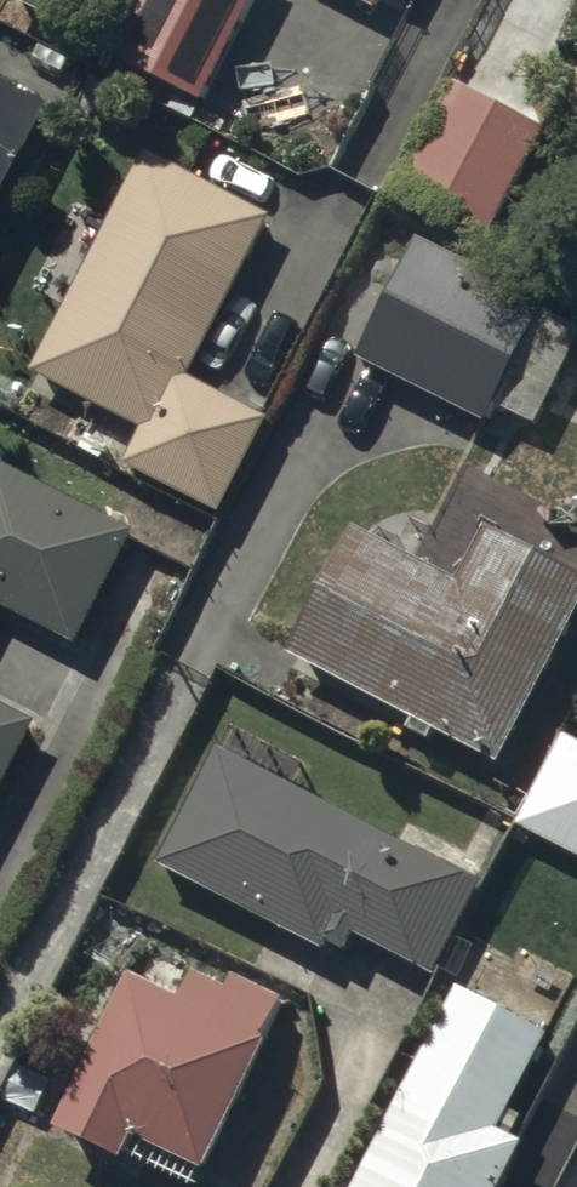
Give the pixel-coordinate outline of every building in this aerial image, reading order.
[(7,6),(86,46),(110,0),(10,0),(7,6)] [(119,73),(206,113),(259,0),(153,0),(119,73)] [(380,18),(389,0),(344,0),(380,18)] [(0,88),(0,236),(59,117),(0,88)] [(546,145),(456,95),(395,205),(485,254),(546,145)] [(266,230),(151,169),(37,386),(152,446),(266,230)] [(416,253),(358,368),(485,433),(495,413),(532,432),(576,344),(576,333),(416,253)] [(221,522),(274,428),(196,385),(143,479),(221,522)] [(0,477),(0,603),(82,645),(134,545),(0,477)] [(352,513),(286,639),(494,748),(576,590),(576,565),(485,516),(457,568),(352,513)] [(40,734),(0,714),(0,813),(40,734)] [(480,871),(215,735),(154,854),(321,940),(327,928),(343,937),(350,924),(431,966),(480,871)] [(563,735),(518,819),(576,851),(576,742),(563,735)] [(185,984),(125,956),(53,1108),(121,1140),(129,1122),(202,1157),(283,986),(238,965),(231,980),(196,963),(185,984)] [(454,974),(345,1186),(490,1186),(520,1130),(498,1119),(548,1022),(454,974)]
